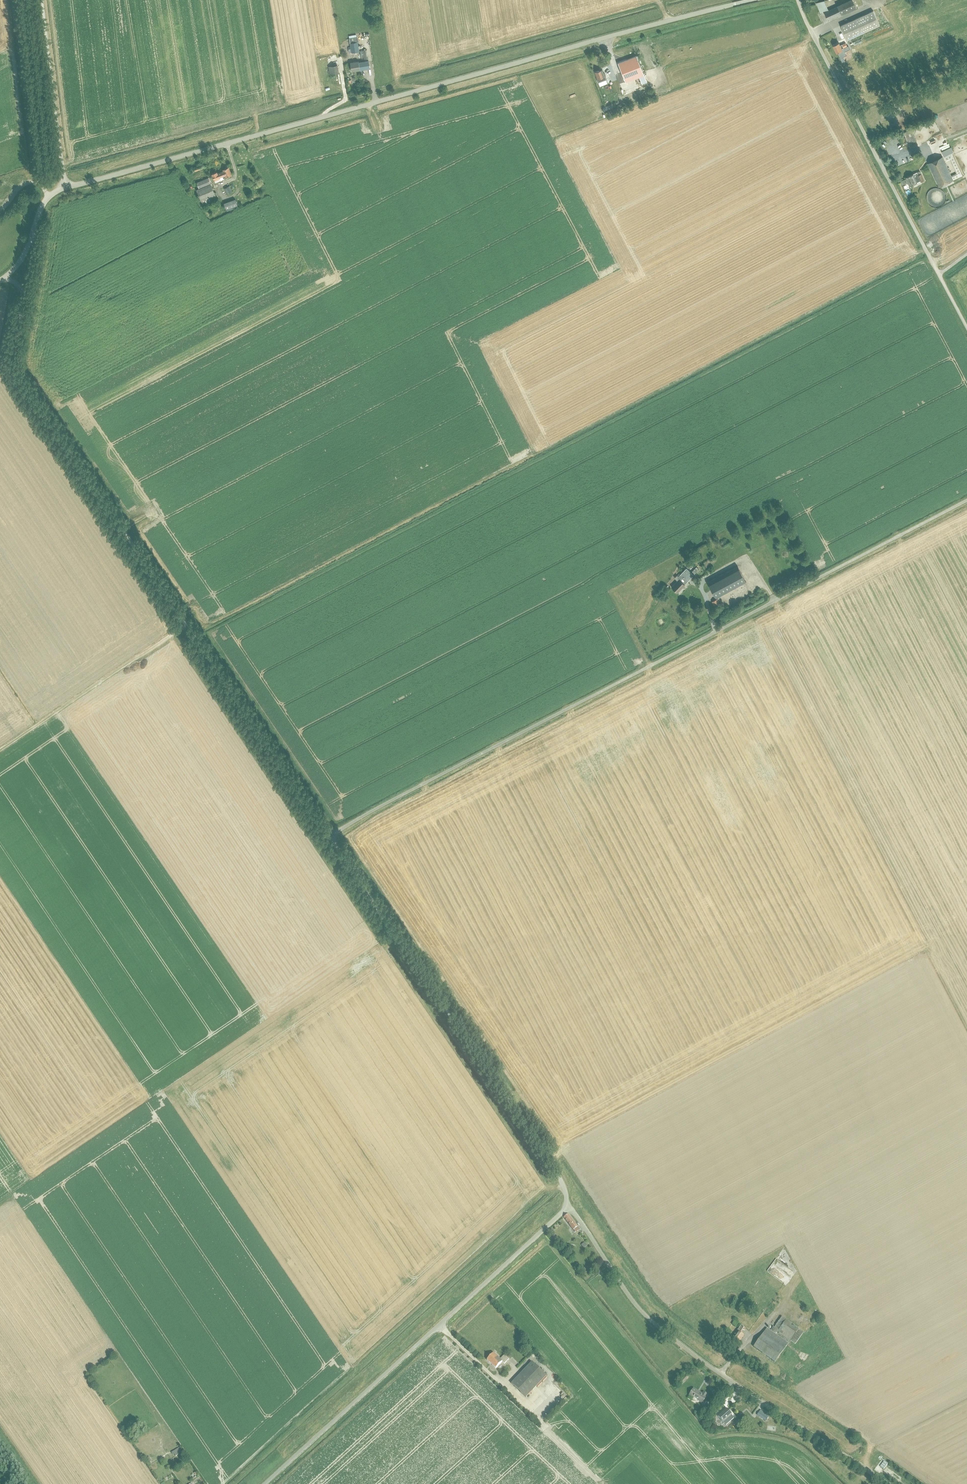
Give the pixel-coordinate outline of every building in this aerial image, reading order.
[(828,20),(841,14),(838,6),(824,12),(828,20)] [(841,25),(847,40),(880,26),(873,11),(841,25)] [(349,38),(350,47),(351,52),(359,51),(356,37),(356,34),(349,35),(349,38)] [(839,43),(833,46),(837,53),(838,53),(840,58),(846,55),(845,52),(850,49),(848,46),(847,46),(845,43),(840,46),(839,43)] [(636,56),(618,63),(626,82),(644,75),(636,56)] [(358,60),(350,62),(350,63),(352,71),(369,68),(368,60),(358,62),(358,60)] [(602,69),(595,72),(598,78),(597,79),(598,83),(606,79),(605,76),(606,76),(605,72),(604,73),(602,69)] [(908,144),(903,132),(898,134),(903,146),(908,144)] [(952,154),(945,157),(946,161),(950,159),(957,174),(951,177),(953,180),(962,176),(952,154)] [(953,180),(951,177),(942,157),(928,163),(939,187),(953,180)] [(193,168),(195,171),(204,167),(203,163),(193,168)] [(213,176),(208,177),(209,180),(214,178),(215,180),(215,182),(218,181),(224,179),(223,178),(232,175),(229,167),(223,169),(224,171),(217,174),(216,171),(212,173),(213,176)] [(916,173),(913,174),(906,177),(909,186),(920,181),(921,182),(924,181),(920,171),(916,173)] [(208,177),(196,182),(199,188),(211,183),(210,182),(208,177)] [(203,205),(217,199),(211,184),(196,190),(203,205)] [(708,582),(716,597),(746,581),(737,566),(708,582)] [(686,568),(680,575),(687,581),(687,582),(694,575),(686,568)] [(679,579),(672,587),(677,593),(685,585),(684,584),(687,581),(680,575),(677,578),(679,579)] [(575,1232),(580,1229),(568,1214),(564,1217),(575,1232)] [(589,1244),(583,1236),(577,1240),(583,1248),(589,1244)] [(771,1273),(785,1281),(788,1276),(785,1275),(784,1278),(781,1276),(781,1275),(779,1274),(780,1272),(775,1270),(776,1269),(773,1268),(771,1273)] [(778,1332),(786,1321),(782,1317),(774,1327),(773,1327),(770,1331),(766,1328),(753,1347),(774,1362),(788,1344),(789,1344),(791,1341),(778,1332)] [(745,1328),(743,1327),(741,1325),(734,1335),(735,1335),(732,1340),(738,1344),(744,1336),(740,1333),(743,1329),(744,1330),(745,1328)] [(500,1359),(493,1353),(487,1360),(496,1368),(502,1362),(504,1364),(509,1359),(504,1355),(500,1359)] [(526,1397),(546,1376),(532,1362),(511,1383),(526,1397)] [(701,1403),(706,1394),(702,1392),(702,1393),(693,1388),(688,1395),(701,1403)] [(723,1422),(732,1414),(727,1408),(718,1416),(723,1422)] [(767,1418),(759,1412),(757,1415),(765,1421),(767,1418)] [(180,1447),(173,1452),(176,1456),(183,1451),(180,1447)]
